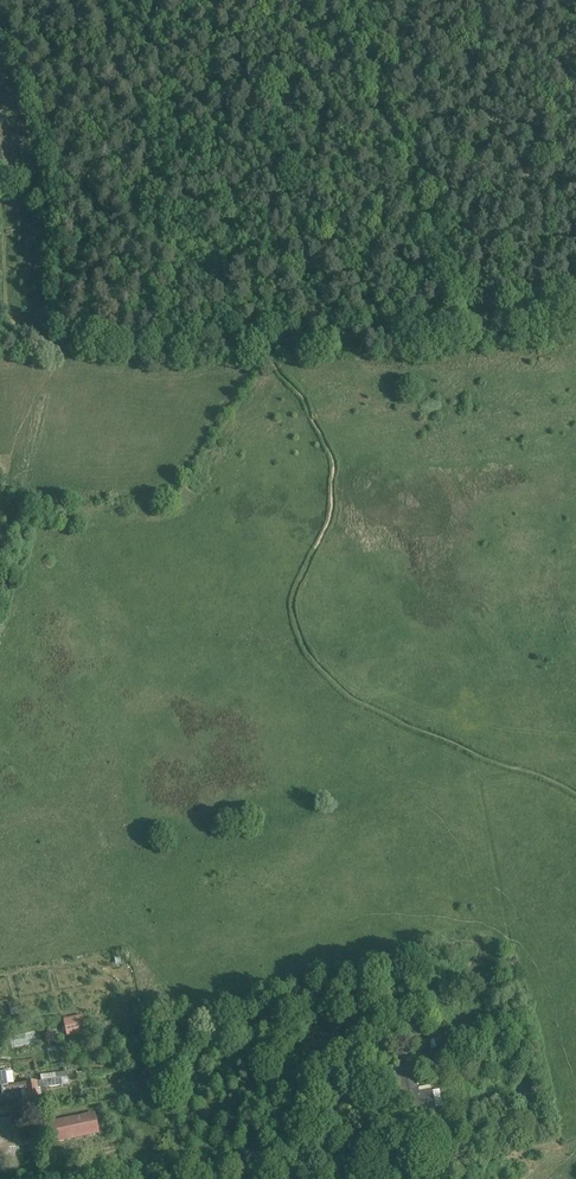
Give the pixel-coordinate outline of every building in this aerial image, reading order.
[(424,1025),(422,1016),(411,1019),(410,1012),(405,1013),(408,1028),(424,1025)] [(63,1019),(67,1037),(85,1033),(82,1016),(63,1019)] [(397,1065),(385,1068),(387,1081),(400,1078),(403,1094),(412,1092),(417,1113),(426,1111),(426,1113),(428,1113),(428,1111),(436,1109),(432,1090),(431,1085),(417,1088),(412,1062),(413,1062),(410,1048),(394,1052),(397,1065)] [(66,1072),(45,1075),(40,1076),(41,1081),(60,1079),(67,1078),(66,1072)] [(0,1087),(0,1102),(6,1101),(5,1096),(7,1096),(9,1094),(9,1092),(9,1090),(21,1089),(25,1088),(26,1096),(22,1097),(20,1097),(22,1107),(23,1107),(27,1106),(39,1104),(38,1088),(45,1087),(62,1085),(61,1079),(41,1081),(20,1084),(20,1085),(7,1087),(6,1086),(0,1087)] [(59,1101),(53,1102),(53,1099),(47,1100),(45,1100),(45,1103),(46,1109),(60,1107),(59,1101)] [(93,1113),(47,1123),(51,1142),(97,1133),(93,1113)] [(22,1118),(0,1121),(0,1157),(8,1156),(8,1153),(9,1153),(9,1148),(19,1147),(18,1143),(25,1142),(22,1118)]
